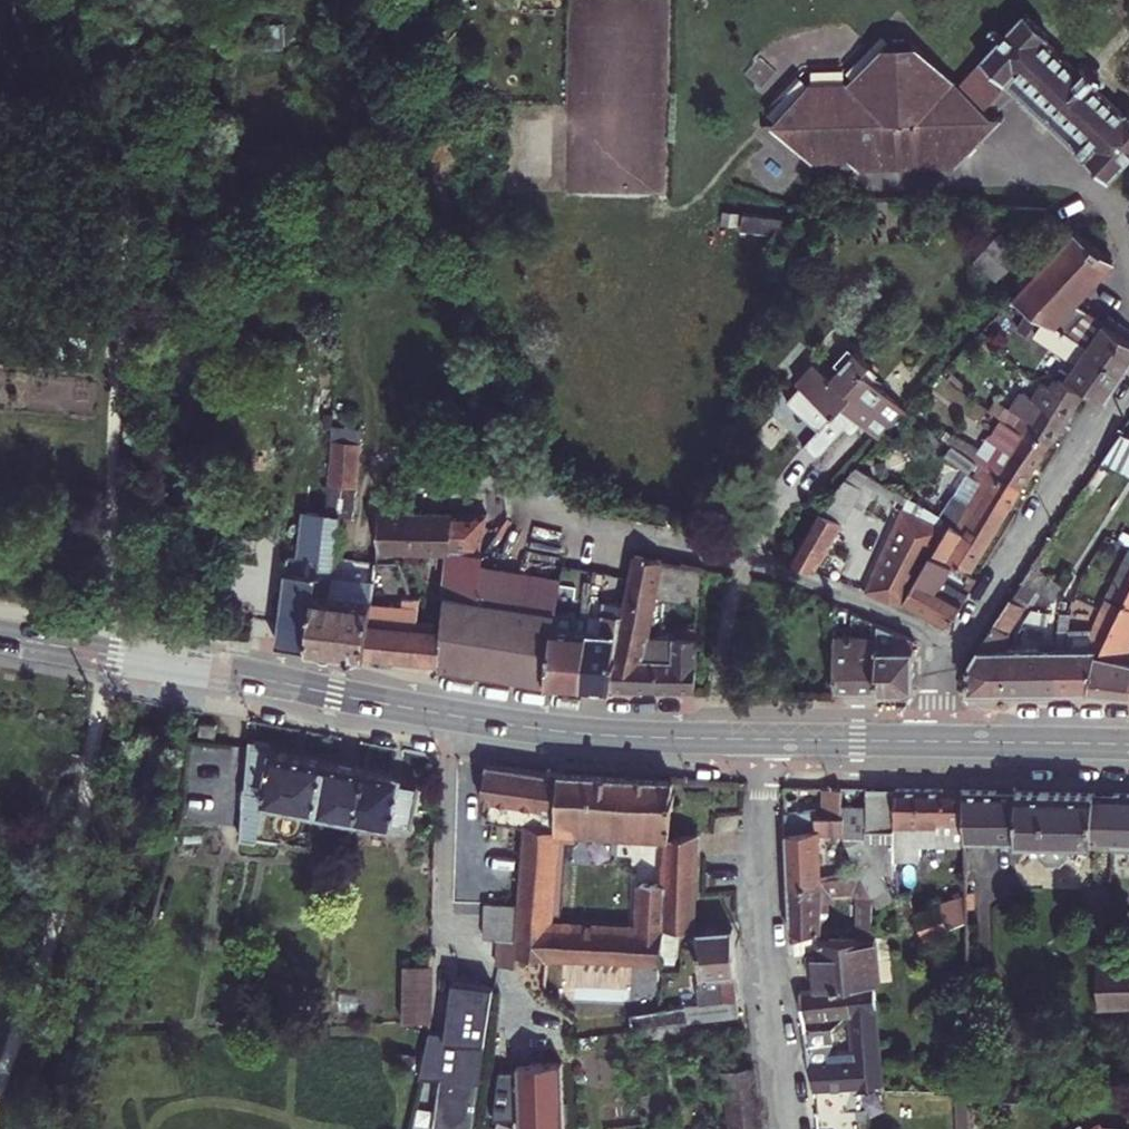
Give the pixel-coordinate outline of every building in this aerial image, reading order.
[(882,47),(849,82),(810,83),(733,194),(823,194),(921,197),(980,152),(1018,114),(1048,143),(1104,184),(1128,160),(1128,112),(1028,19),(975,63),(916,46),(882,47)] [(1075,231),(1047,210),(1047,208),(1036,223),(1064,244),(1075,231)] [(1014,298),(1044,320),(1084,350),(1121,375),(1128,363),(1128,332),(1106,316),(1102,322),(1074,303),(1113,261),(1075,231),(1064,244),(1051,258),(1014,298)] [(973,260),(995,281),(1021,253),(999,232),(973,260)] [(1035,333),(1076,362),(1066,377),(1104,401),(1121,375),(1084,350),(1044,320),(1035,333)] [(870,364),(855,350),(849,358),(873,375),(875,372),(868,366),(870,364)] [(873,375),(849,358),(831,377),(813,362),(796,381),(800,385),(786,401),(818,429),(803,446),(818,458),(844,429),(850,422),(845,418),(850,413),(862,423),(879,439),(905,409),(870,378),(873,375)] [(1079,393),(1059,377),(1053,385),(1044,382),(1033,398),(1021,392),(1010,409),(1021,416),(1017,423),(1018,423),(1048,442),(1079,393)] [(1021,416),(1010,409),(1003,421),(1013,428),(1017,423),(1021,416)] [(862,423),(850,413),(845,418),(850,422),(844,429),(851,435),(862,423)] [(1048,443),(1018,423),(1013,430),(996,421),(986,434),(999,443),(981,463),(1018,489),(1048,443)] [(1124,433),(1122,431),(1101,461),(1111,466),(1128,475),(1128,435),(1124,433)] [(999,443),(990,436),(986,434),(977,449),(953,432),(946,441),(951,444),(972,458),(976,461),(981,463),(999,443)] [(333,441),(329,486),(358,488),(363,444),(333,441)] [(968,471),(976,461),(972,458),(951,444),(945,454),(968,471)] [(1111,466),(1101,461),(1082,488),(1092,495),(1111,466)] [(1018,489),(981,463),(973,475),(982,481),(966,506),(958,500),(954,498),(942,516),(946,520),(950,523),(946,529),(933,551),(967,570),(1018,489)] [(908,496),(855,464),(843,479),(819,512),(790,561),(813,572),(862,487),(891,505),(896,496),(905,501),(908,496)] [(982,481),(973,475),(958,500),(966,506),(982,481)] [(325,513),(309,647),(344,651),(343,652),(363,654),(365,654),(371,604),(372,599),(329,594),(331,575),(338,514),(352,515),(354,491),(326,487),(325,513)] [(933,551),(946,529),(904,509),(867,591),(891,603),(903,600),(930,553),(932,554),(933,551)] [(309,647),(325,513),(303,510),(297,556),(288,555),(278,643),(309,647)] [(412,513),(376,512),(376,550),(376,555),(377,555),(377,550),(393,551),(412,551),(412,513)] [(412,551),(447,550),(448,550),(450,514),(412,513),(412,551)] [(478,551),(486,515),(450,514),(448,550),(478,551)] [(504,524),(506,519),(486,515),(478,551),(484,552),(504,524)] [(1128,587),(1128,547),(1104,597),(1109,600),(1120,605),(1128,587)] [(393,551),(377,550),(377,555),(377,563),(393,563),(393,551)] [(560,580),(481,568),(482,554),(447,551),(442,611),(441,625),(442,625),(442,630),(439,663),(439,667),(545,684),(556,609),(560,580)] [(941,582),(951,565),(932,554),(930,553),(903,600),(948,627),(965,596),(941,582)] [(647,637),(654,596),(699,605),(701,567),(634,554),(624,603),(619,603),(609,688),(695,690),(697,639),(672,638),(672,660),(643,660),(647,637)] [(1046,609),(1061,587),(1030,567),(1009,598),(1024,604),(1032,607),(1046,609)] [(374,580),(331,575),(329,594),(372,599),(374,580)] [(1120,605),(1094,655),(1091,654),(1086,690),(1120,694),(1127,661),(1128,654),(1128,587),(1120,605)] [(415,623),(418,599),(410,598),(404,598),(403,607),(371,604),(365,654),(411,660),(415,623)] [(1004,648),(1005,638),(1007,631),(1024,604),(1009,598),(987,632),(967,666),(968,666),(967,691),(1005,690),(1004,648)] [(1094,655),(1120,605),(1109,600),(1097,626),(1092,629),(1068,630),(1068,648),(1058,648),(1056,690),(1086,690),(1091,654),(1094,655)] [(609,688),(619,603),(603,602),(602,615),(588,614),(581,686),(609,688)] [(1047,622),(1050,610),(1046,609),(1032,607),(1025,617),(1047,622)] [(581,686),(588,614),(575,613),(575,611),(556,609),(545,684),(581,686)] [(433,625),(415,623),(411,660),(431,662),(433,629),(433,625)] [(913,689),(914,641),(914,640),(877,624),(877,636),(877,692),(906,692),(912,689),(913,689)] [(433,629),(431,662),(439,663),(442,630),(433,629)] [(877,692),(877,636),(834,637),(834,693),(877,692)] [(672,638),(647,637),(643,660),(672,660),(672,638)] [(1015,648),(1004,648),(1005,690),(1056,690),(1058,648),(1015,648)] [(1127,661),(1120,694),(1125,695),(1128,677),(1128,661),(1127,661)] [(216,723),(200,721),(199,732),(214,734),(216,723)] [(356,819),(366,768),(272,750),(274,742),(250,737),(244,785),(246,785),(242,821),(240,838),(256,841),(262,801),(356,819)] [(561,772),(486,762),(481,798),(490,799),(487,819),(525,825),(555,830),(561,772)] [(366,768),(356,819),(392,826),(392,824),(391,823),(391,821),(409,825),(411,824),(418,784),(418,783),(399,779),(400,777),(401,777),(401,775),(366,768)] [(667,835),(669,836),(671,806),(673,806),(674,791),(672,791),(673,779),(561,772),(555,830),(558,831),(667,835)] [(808,798),(807,787),(783,786),(784,800),(808,798)] [(841,805),(841,787),(823,787),(823,816),(842,816),(841,805)] [(895,788),(867,788),(867,805),(841,805),(842,816),(842,831),(843,834),(845,839),(861,873),(871,894),(876,905),(894,897),(882,872),(895,871),(894,860),(895,788)] [(963,789),(895,788),(894,860),(919,860),(919,845),(938,846),(938,847),(965,847),(965,839),(964,819),(963,789)] [(1111,844),(1112,829),(1104,829),(1104,825),(1090,825),(1091,792),(1036,790),(1015,790),(963,789),(964,819),(965,839),(1031,841),(1031,853),(1039,853),(1046,860),(1059,861),(1067,855),(1067,843),(1111,844)] [(1091,792),(1090,825),(1104,825),(1104,829),(1112,829),(1111,844),(1111,849),(1128,850),(1128,794),(1091,792)] [(816,816),(815,808),(785,812),(789,882),(819,880),(819,878),(817,831),(816,816)] [(842,816),(823,816),(823,831),(842,831),(842,816)] [(556,851),(558,831),(555,830),(525,825),(523,849),(556,851)] [(666,857),(697,857),(698,833),(669,836),(667,835),(666,857)] [(556,851),(523,849),(519,903),(516,941),(499,939),(496,965),(517,966),(516,956),(549,957),(551,923),(556,851)] [(666,857),(665,881),(640,880),(638,927),(583,924),(580,958),(662,962),(663,928),(691,928),(694,928),(697,857),(666,857)] [(819,880),(789,882),(792,948),(791,948),(792,950),(794,950),(794,955),(808,954),(814,954),(814,949),(816,949),(823,939),(827,939),(827,920),(819,919),(819,902),(827,902),(831,902),(830,894),(852,892),(856,900),(856,901),(871,901),(871,894),(861,873),(819,878),(819,880)] [(939,905),(949,928),(967,921),(966,895),(939,905)] [(871,930),(871,901),(856,901),(856,939),(868,939),(868,930),(871,930)] [(516,941),(519,903),(485,902),(485,939),(499,939),(516,941)] [(827,920),(827,902),(819,902),(819,919),(827,920)] [(914,913),(924,938),(949,929),(949,928),(939,905),(914,913)] [(580,958),(583,924),(551,923),(549,957),(580,958)] [(691,928),(663,928),(662,962),(673,963),(674,942),(691,941),(691,928)] [(735,972),(732,928),(704,930),(697,930),(697,935),(698,947),(701,985),(697,985),(699,1003),(685,1005),(688,1022),(738,1015),(737,999),(735,972)] [(816,949),(814,949),(814,954),(808,954),(809,974),(813,973),(816,990),(848,987),(873,984),(878,984),(874,939),(868,939),(856,939),(827,939),(823,939),(816,949)] [(1106,960),(1098,960),(1098,1005),(1128,1004),(1128,959),(1106,960)] [(429,1023),(431,966),(403,965),(402,1022),(429,1023)] [(444,1031),(485,1035),(492,986),(452,979),(444,1031)] [(873,984),(848,987),(849,998),(874,996),(873,984)] [(799,991),(802,1017),(849,1012),(850,1012),(849,998),(848,987),(816,990),(799,991)] [(874,996),(849,998),(850,1012),(875,1010),(874,996)] [(631,1030),(688,1022),(685,1005),(659,1009),(629,1013),(631,1030)] [(849,1012),(852,1052),(827,1053),(831,1042),(830,1030),(804,1032),(808,1066),(810,1066),(813,1091),(882,1085),(875,1010),(850,1012),(849,1012)] [(444,1031),(428,1031),(419,1077),(438,1078),(479,1082),(485,1035),(444,1031)] [(753,1065),(728,1069),(724,1069),(732,1128),(761,1128),(753,1065)] [(438,1078),(431,1128),(473,1128),(479,1082),(438,1078)] [(969,1095),(957,1095),(958,1128),(969,1128),(969,1095)]
